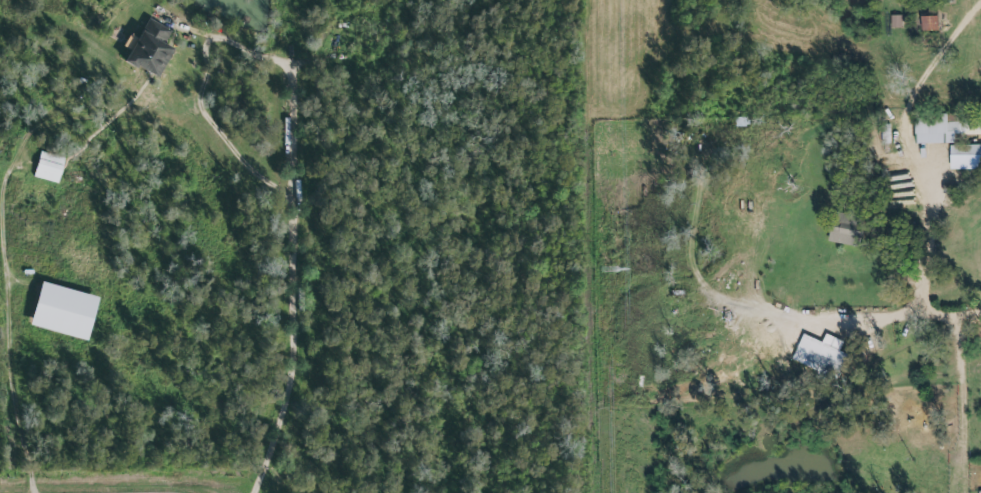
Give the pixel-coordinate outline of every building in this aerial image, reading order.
[(893,29),(903,28),(902,16),(892,17),(893,29)] [(944,18),(927,17),(927,32),(944,32),(944,18)] [(149,19),(137,39),(130,34),(123,46),(130,50),(124,62),(136,69),(136,68),(137,68),(138,67),(137,66),(157,78),(173,49),(164,44),(171,32),(149,19)] [(920,146),(962,144),(962,136),(974,136),(974,123),(968,123),(968,116),(919,117),(920,146)] [(734,119),(735,128),(749,127),(748,118),(734,119)] [(953,146),(953,170),(980,171),(980,147),(953,146)] [(59,185),(66,159),(41,153),(35,178),(59,185)] [(843,227),(836,225),(832,242),(857,248),(864,220),(846,216),(843,227)] [(92,340),(100,296),(42,285),(33,329),(92,340)] [(847,343),(829,336),(826,343),(805,335),(795,361),(841,379),(850,356),(843,353),(847,343)]
